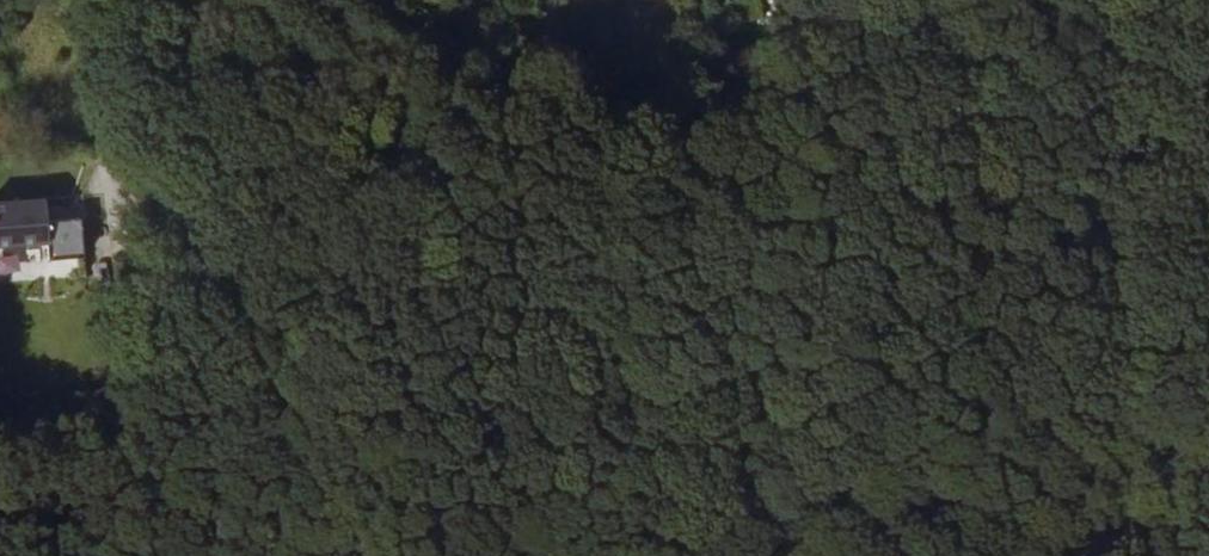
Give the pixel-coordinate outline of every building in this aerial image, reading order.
[(0,203),(0,246),(40,244),(38,201),(0,203)]
